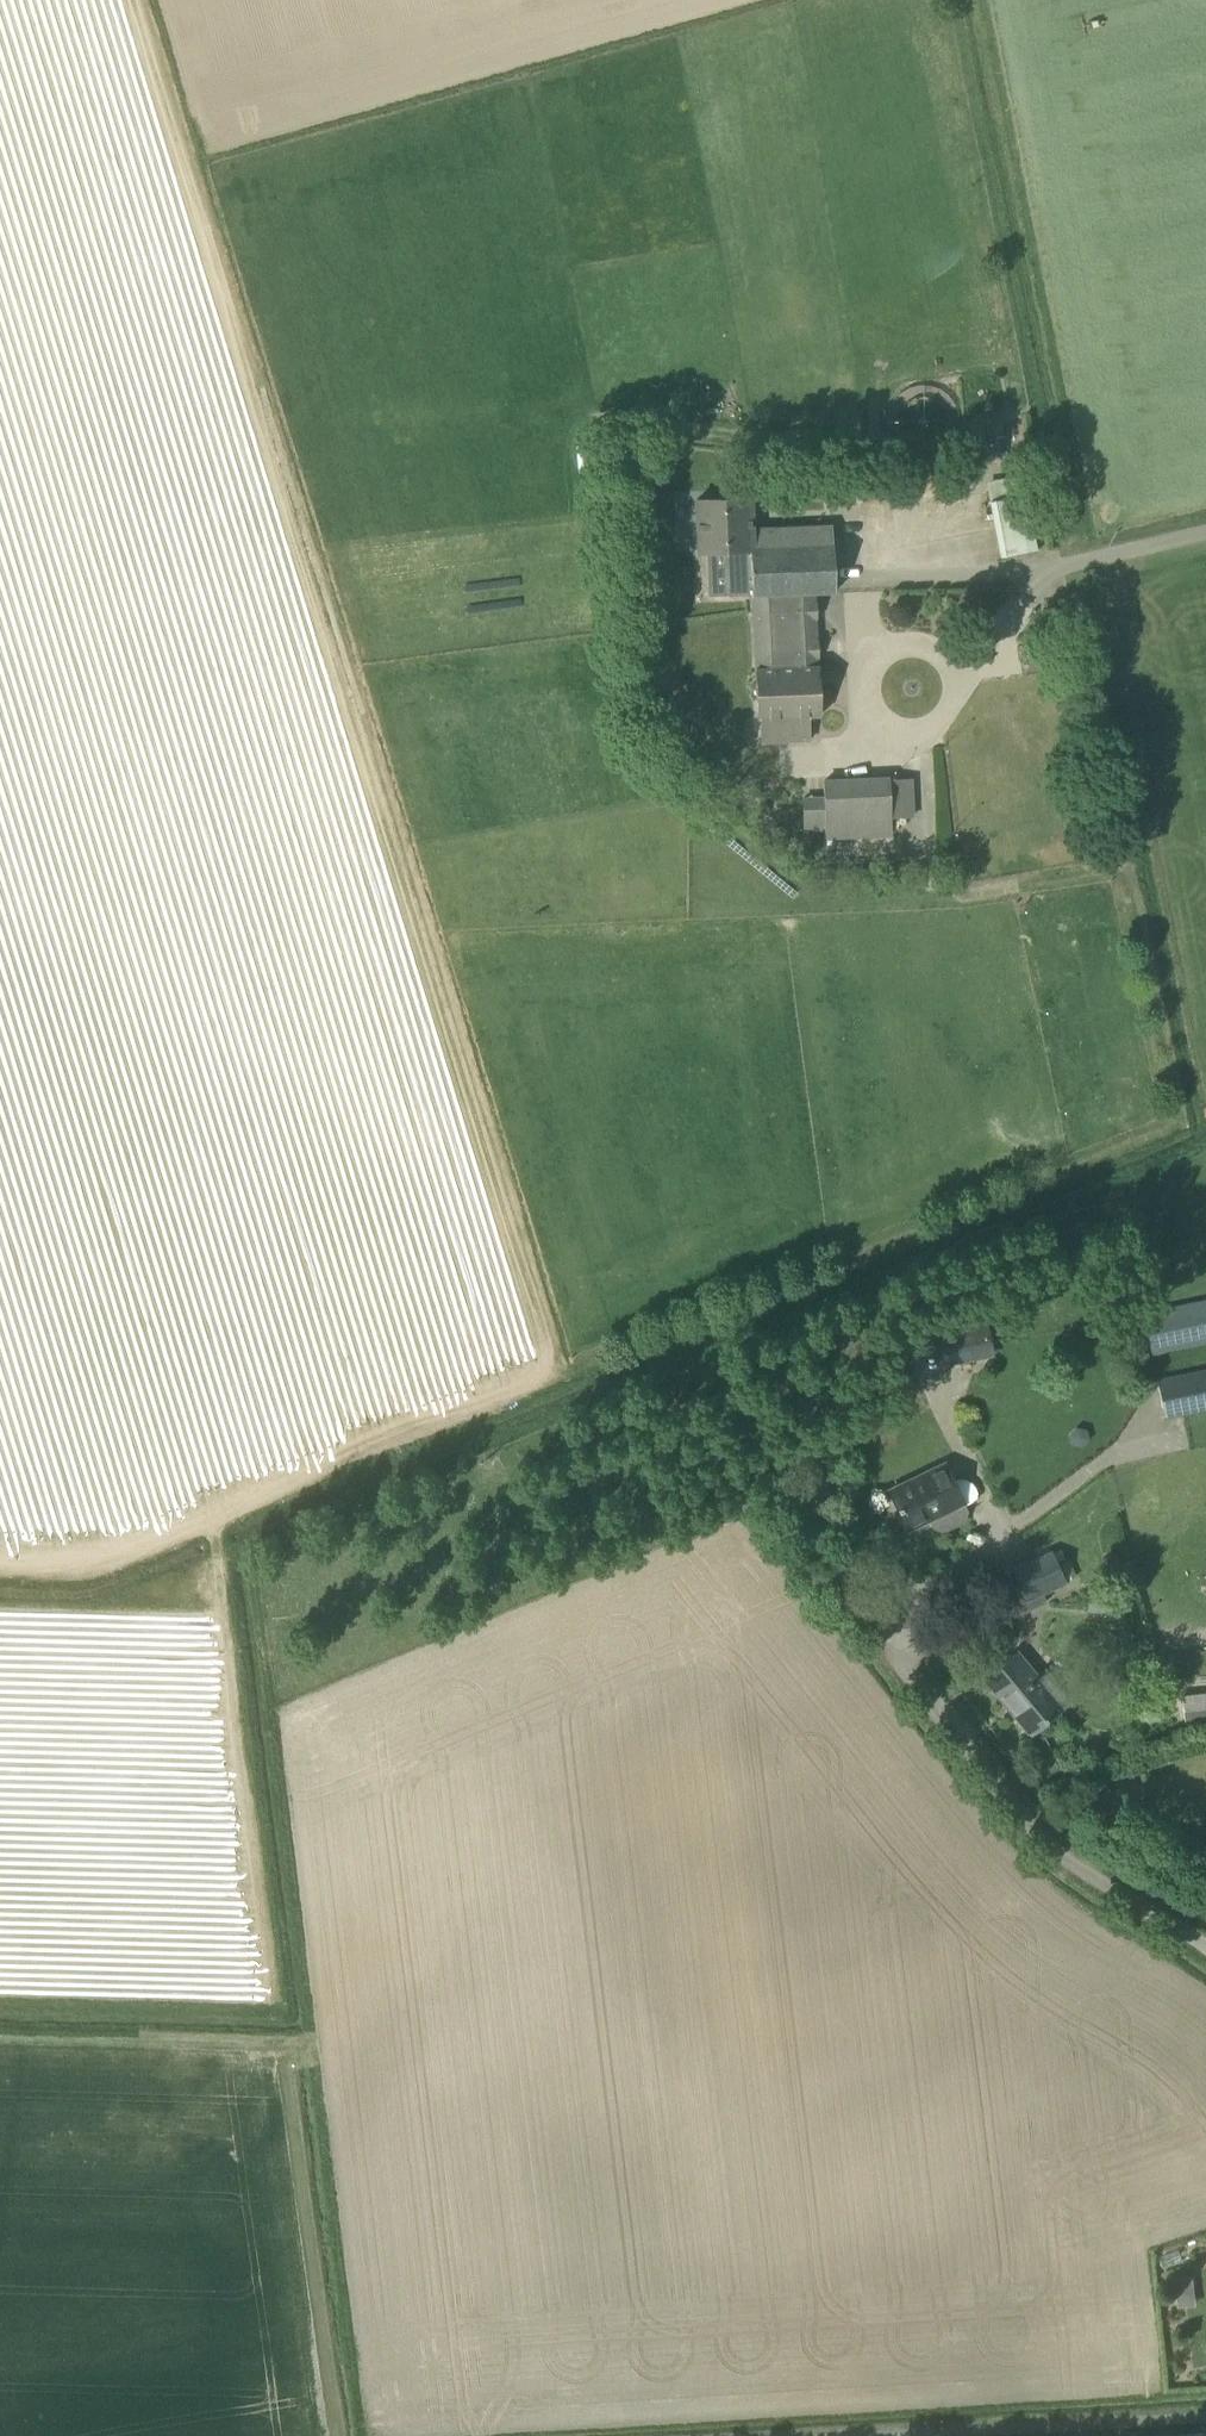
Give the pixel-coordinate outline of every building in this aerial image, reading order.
[(1027,495),(1025,495),(992,501),(991,501),(1000,557),(1037,550),(1027,495)] [(752,528),(751,497),(696,499),(699,551),(724,550),(727,594),(753,593),(815,592),(835,591),(832,524),(752,528)] [(810,715),(821,715),(815,592),(753,593),(757,715),(761,715),(776,714),(776,740),(811,738),(810,715)] [(888,778),(887,775),(823,779),(824,795),(826,830),(827,839),(891,834),(890,818),(914,816),(913,806),(911,777),(888,778)] [(1205,1344),(1205,1298),(1143,1311),(1153,1355),(1205,1344)] [(991,1354),(985,1323),(938,1333),(944,1364),(991,1354)] [(1205,1410),(1205,1368),(1157,1378),(1165,1419),(1205,1410)] [(963,1521),(967,1511),(962,1502),(964,1502),(945,1463),(890,1490),(908,1529),(930,1518),(934,1527),(944,1530),(963,1521)] [(1014,1568),(1027,1598),(1042,1592),(1065,1582),(1064,1580),(1057,1565),(1051,1552),(1014,1568)] [(1070,1559),(1057,1565),(1064,1580),(1077,1574),(1070,1559)] [(1035,1675),(1016,1653),(985,1678),(1031,1733),(1062,1707),(1071,1699),(1045,1667),(1035,1675)] [(1205,1707),(1205,1690),(1205,1689),(1180,1697),(1185,1714),(1205,1707)] [(1193,2276),(1175,2278),(1176,2291),(1195,2289),(1193,2276)]
